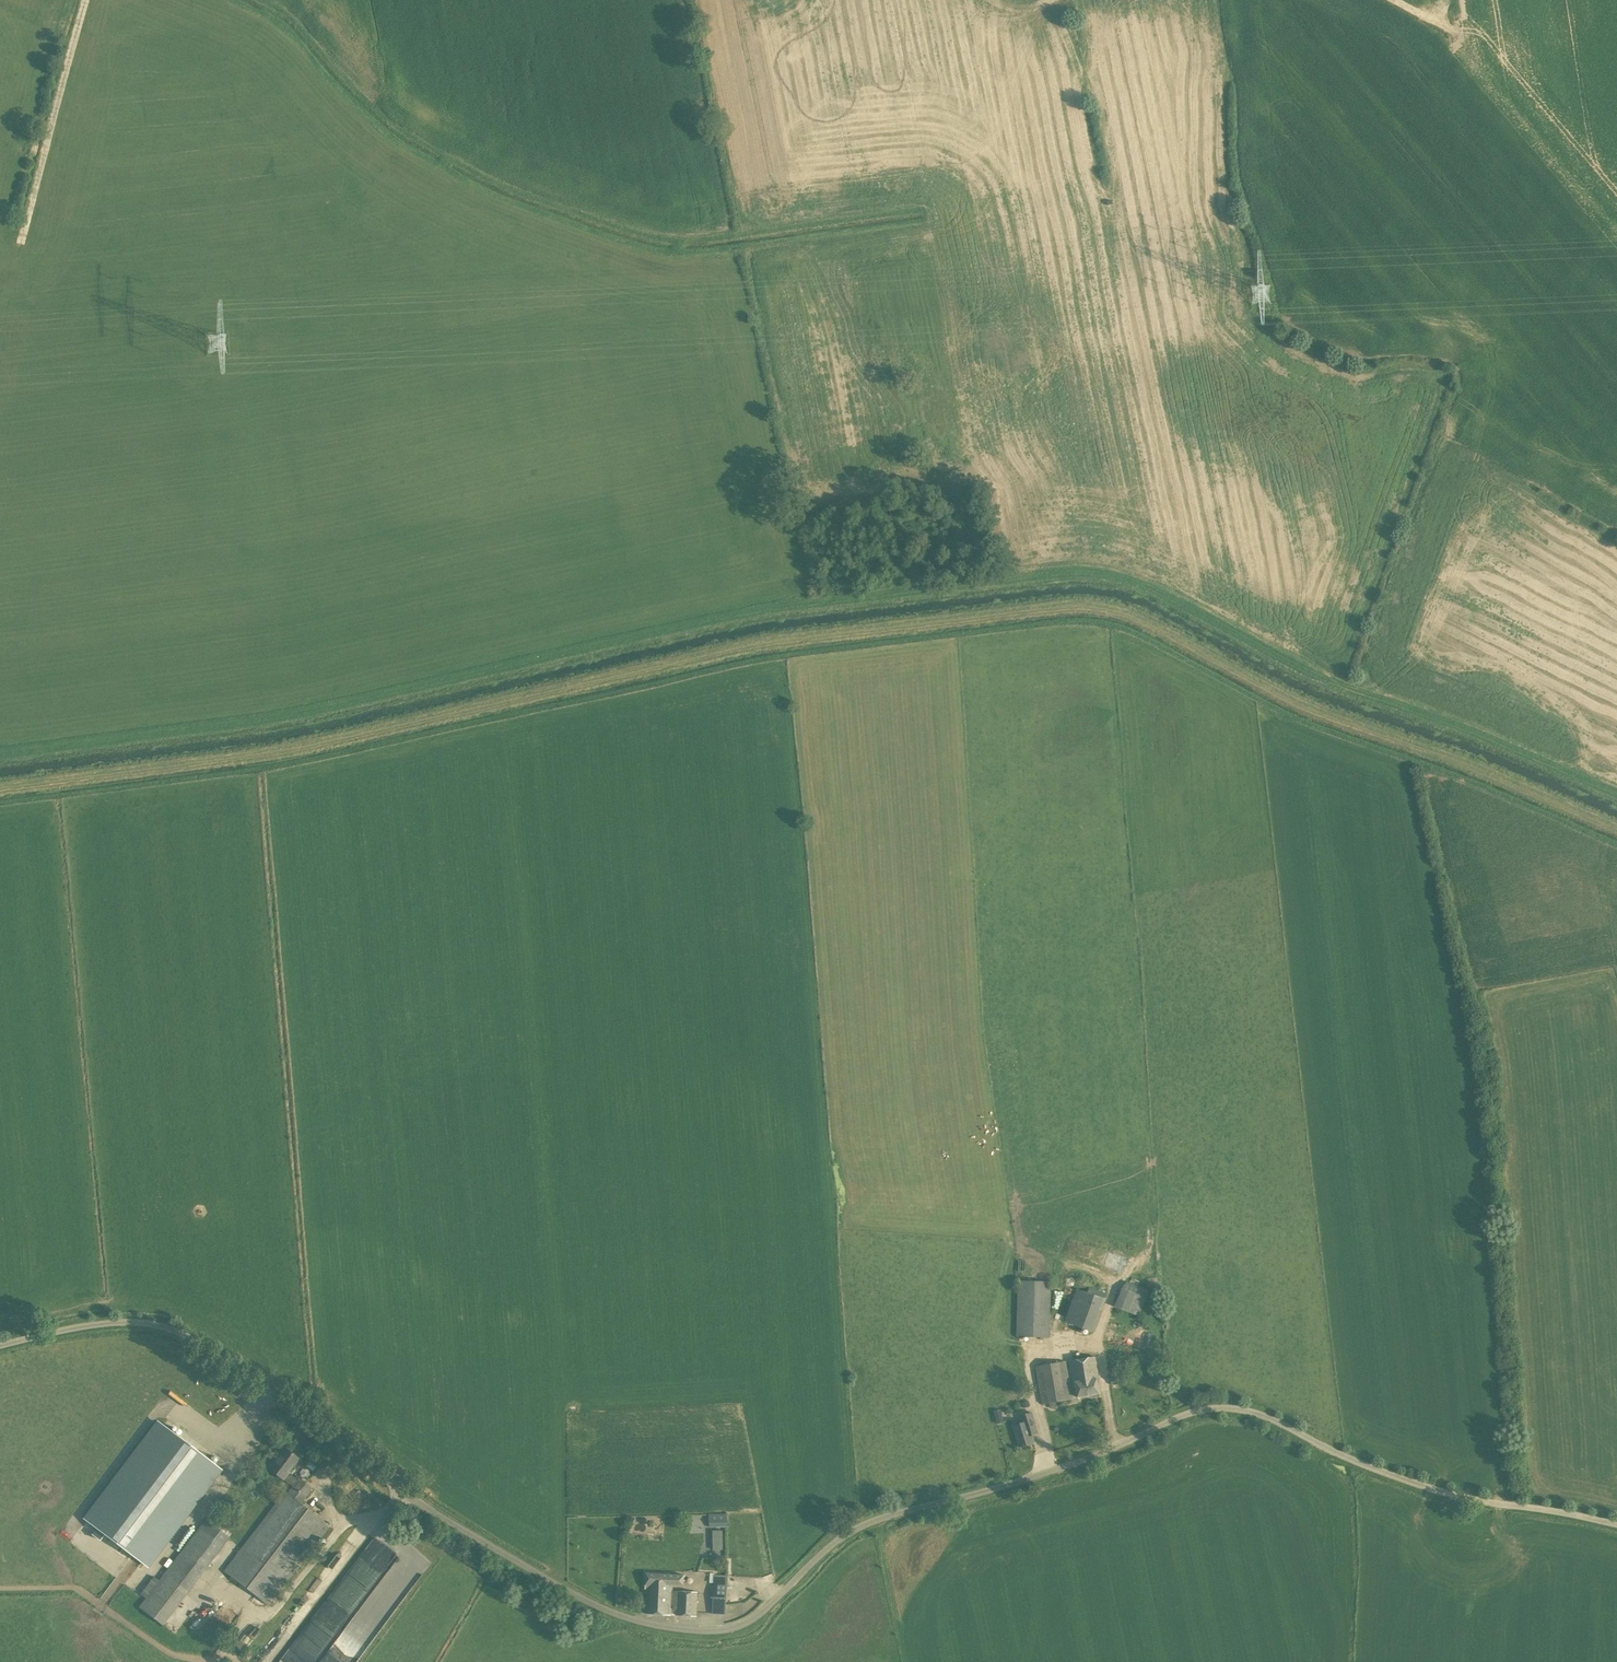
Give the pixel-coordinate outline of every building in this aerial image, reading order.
[(1051,1281),(1017,1280),(1016,1336),(1049,1337),(1049,1326),(1053,1326),(1053,1318),(1050,1317),(1051,1281)] [(1115,1307),(1139,1316),(1150,1290),(1126,1280),(1115,1307)] [(1094,1332),(1104,1298),(1077,1289),(1066,1322),(1094,1332)] [(1077,1397),(1099,1394),(1096,1379),(1099,1378),(1095,1356),(1069,1360),(1072,1383),(1075,1383),(1077,1397)] [(1035,1366),(1042,1404),(1049,1403),(1050,1409),(1057,1407),(1056,1402),(1072,1399),(1065,1361),(1035,1366)] [(1110,1376),(1111,1385),(1126,1383),(1125,1374),(1110,1376)] [(1019,1447),(1034,1442),(1030,1428),(1036,1426),(1031,1412),(1020,1416),(1022,1423),(1013,1426),(1019,1447)] [(83,1520),(145,1566),(218,1469),(157,1423),(83,1520)] [(195,1447),(198,1442),(190,1436),(186,1442),(195,1447)] [(293,1487),(298,1481),(288,1473),(299,1459),(284,1448),(268,1468),(283,1479),(292,1486),(293,1487)] [(293,1487),(292,1486),(287,1492),(284,1491),(223,1571),(268,1606),(330,1525),(301,1504),(312,1489),(299,1479),(298,1481),(293,1487)] [(364,1495),(358,1490),(354,1494),(360,1500),(364,1495)] [(728,1513),(710,1514),(710,1527),(728,1527),(728,1513)] [(229,1537),(205,1519),(182,1549),(206,1568),(229,1537)] [(723,1531),(713,1531),(713,1539),(723,1539),(723,1531)] [(647,1573),(646,1589),(647,1589),(646,1613),(672,1615),(672,1609),(676,1609),(676,1615),(697,1616),(698,1592),(672,1590),(673,1584),(684,1584),(685,1575),(647,1573)] [(145,1595),(159,1579),(154,1575),(141,1592),(145,1595)] [(726,1614),(728,1575),(715,1575),(713,1614),(726,1614)] [(366,1623),(356,1642),(368,1648),(378,1629),(366,1623)]
